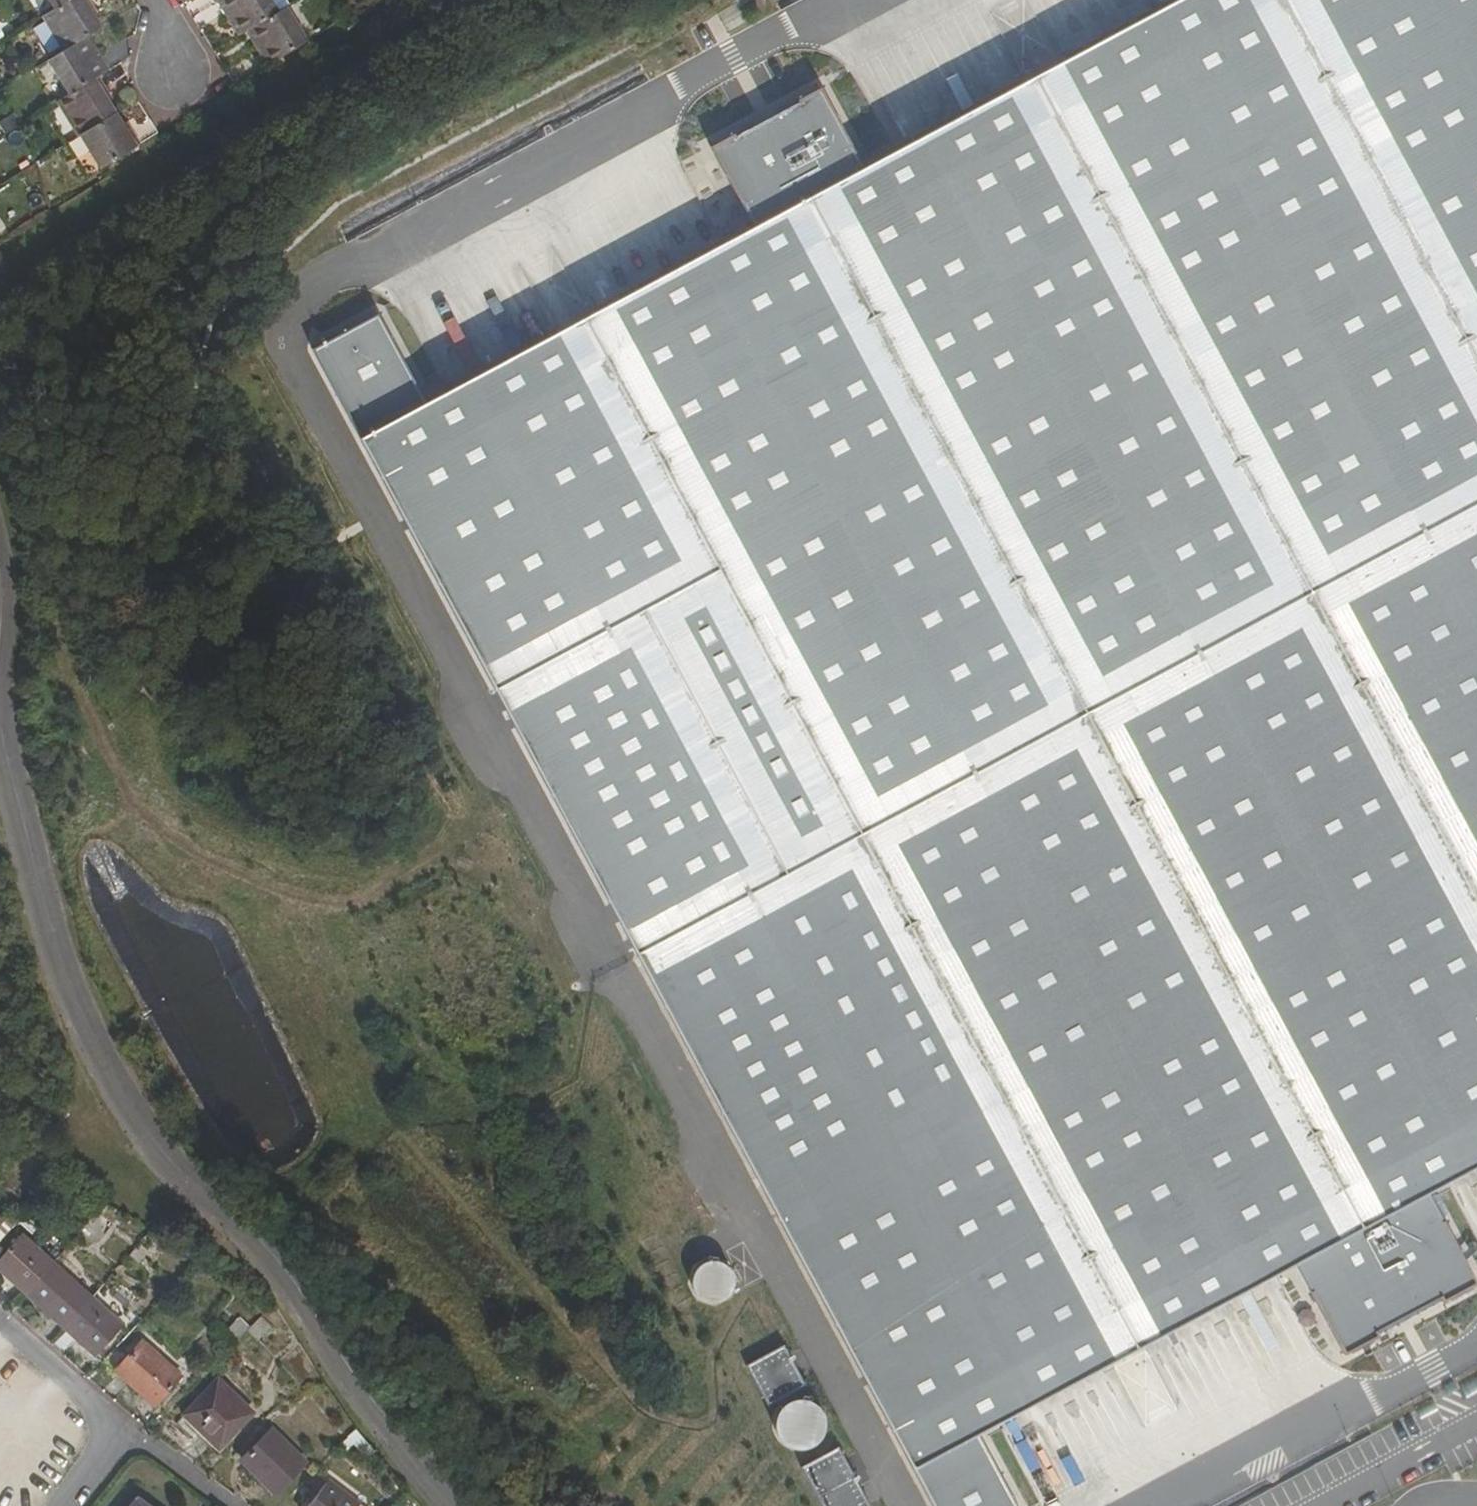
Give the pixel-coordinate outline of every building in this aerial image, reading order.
[(100,29),(91,15),(95,12),(88,0),(70,0),(56,9),(44,16),(65,50),(85,38),(100,29)] [(56,9),(70,0),(50,0),(56,9)] [(217,3),(228,21),(232,19),(242,34),(250,29),(286,7),(289,5),(286,0),(223,0),(217,3)] [(352,425),(927,1505),(1007,1505),(971,1440),(1290,1266),(1345,1365),(1476,1293),(1476,1270),(1433,1191),(1476,1167),(1476,0),(1147,0),(352,425)] [(286,7),(250,29),(261,47),(256,50),(267,68),(307,43),(286,7)] [(99,52),(95,54),(85,38),(65,50),(49,60),(69,95),(98,78),(110,70),(99,52)] [(115,113),(106,98),(109,96),(98,78),(69,95),(59,102),(79,135),(115,113)] [(129,128),(125,129),(115,113),(79,135),(101,170),(140,146),(129,128)] [(0,1204),(0,1243),(15,1227),(20,1221),(0,1204)] [(0,1243),(0,1270),(26,1293),(27,1292),(54,1261),(15,1227),(0,1243)] [(138,1263),(148,1251),(139,1243),(129,1255),(138,1263)] [(54,1261),(27,1292),(95,1354),(123,1323),(54,1261)] [(732,1278),(696,1266),(684,1301),(720,1313),(732,1278)] [(251,1328),(249,1330),(258,1338),(269,1325),(261,1317),(251,1328)] [(240,1318),(227,1333),(237,1343),(249,1330),(251,1328),(240,1318)] [(131,1332),(106,1360),(155,1405),(181,1376),(131,1332)] [(783,1353),(744,1369),(784,1463),(827,1445),(806,1397),(803,1398),(783,1353)] [(219,1448),(253,1413),(219,1380),(185,1414),(219,1448)] [(359,1428),(344,1444),(348,1448),(356,1440),(372,1454),(376,1450),(359,1428)] [(307,1462),(273,1429),(241,1460),(275,1493),(307,1462)] [(837,1455),(800,1470),(812,1500),(849,1485),(837,1455)] [(309,1505),(362,1505),(328,1481),(309,1505)]
